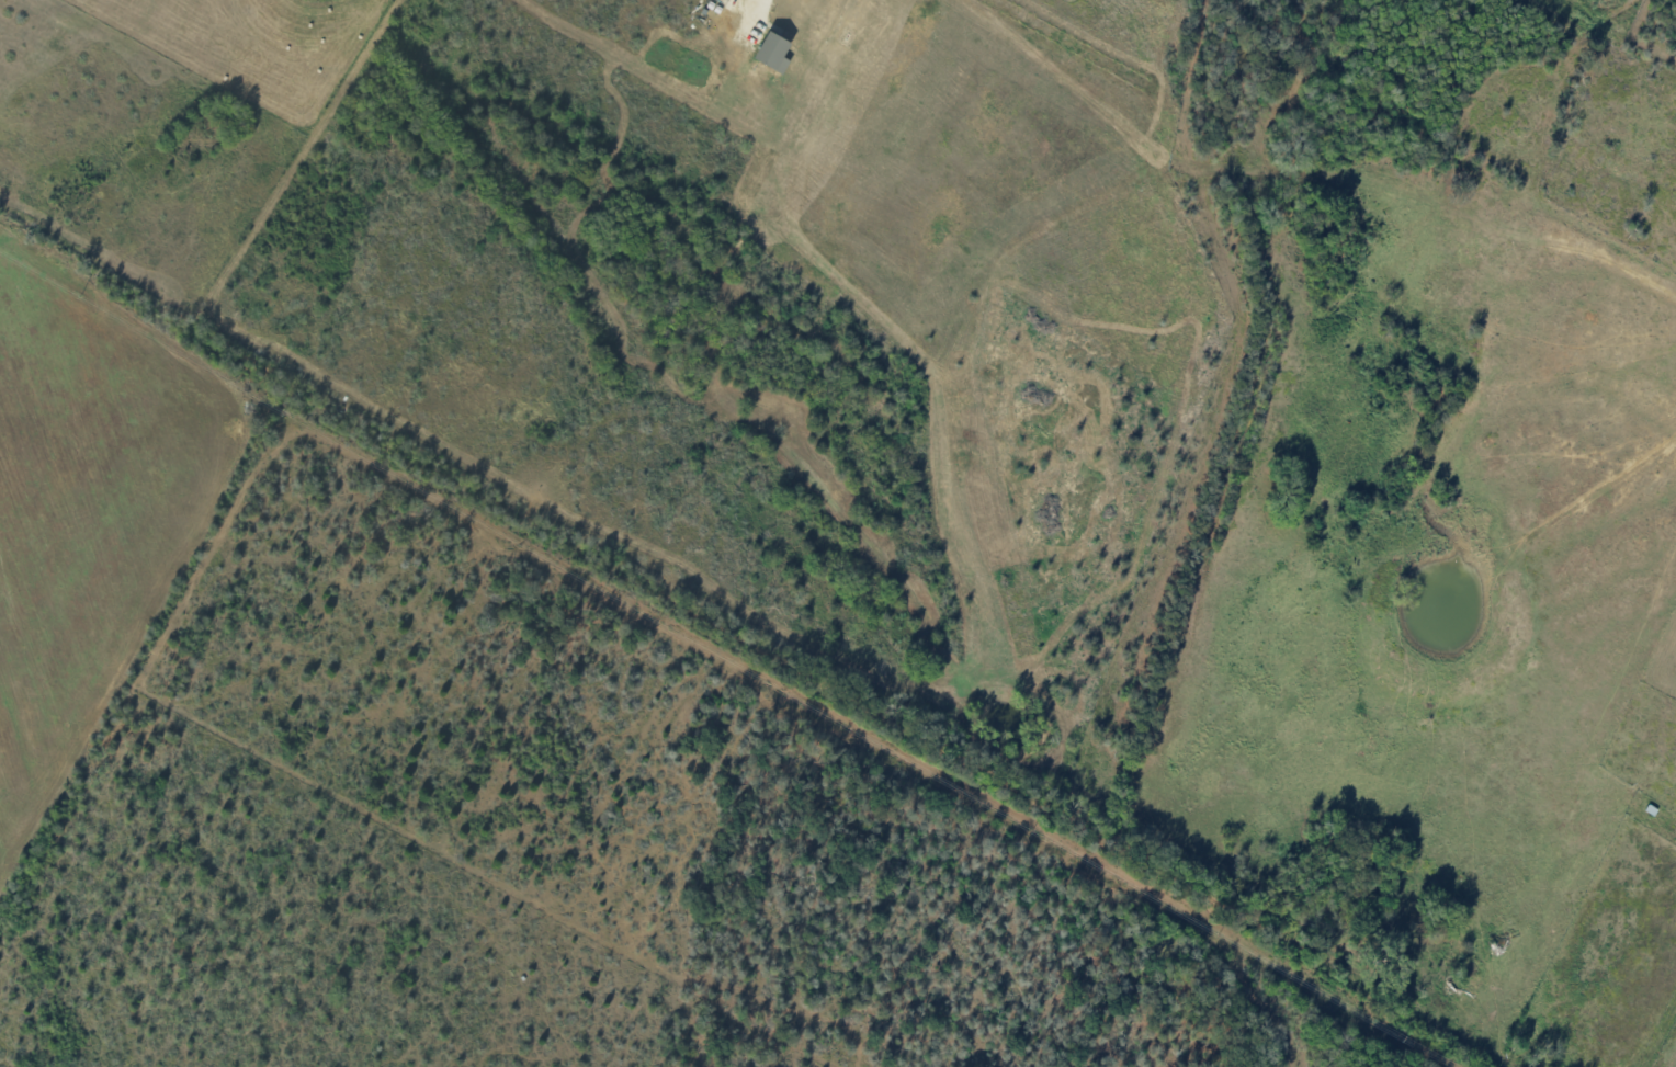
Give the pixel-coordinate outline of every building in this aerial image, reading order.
[(789,61),(781,57),(788,42),(768,32),(754,60),(782,75),(789,61)]
